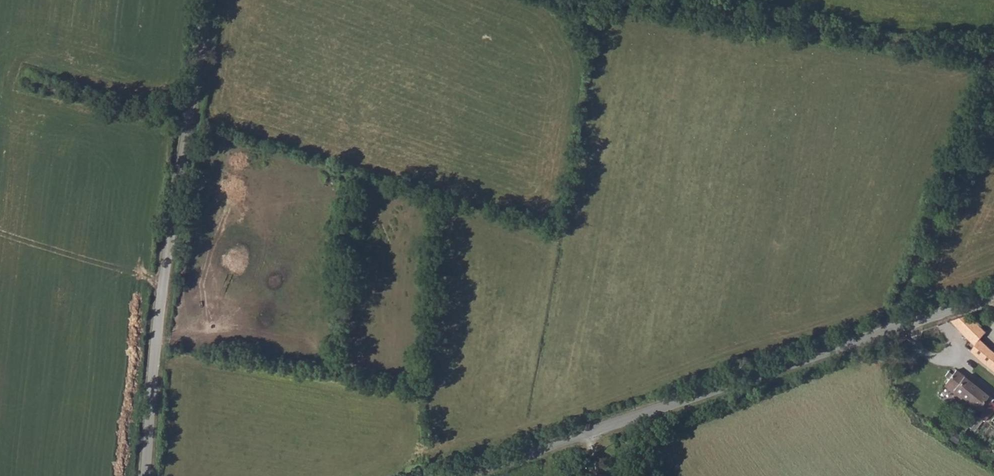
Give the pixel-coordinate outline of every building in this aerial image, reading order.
[(953,322),(963,334),(975,344),(971,350),(993,369),(993,351),(982,340),(973,331),(978,324),(970,316),(953,322)] [(978,324),(973,331),(982,340),(988,332),(978,324)] [(956,367),(946,382),(978,407),(989,393),(956,367)] [(989,403),(983,412),(987,416),(993,407),(989,403)]
